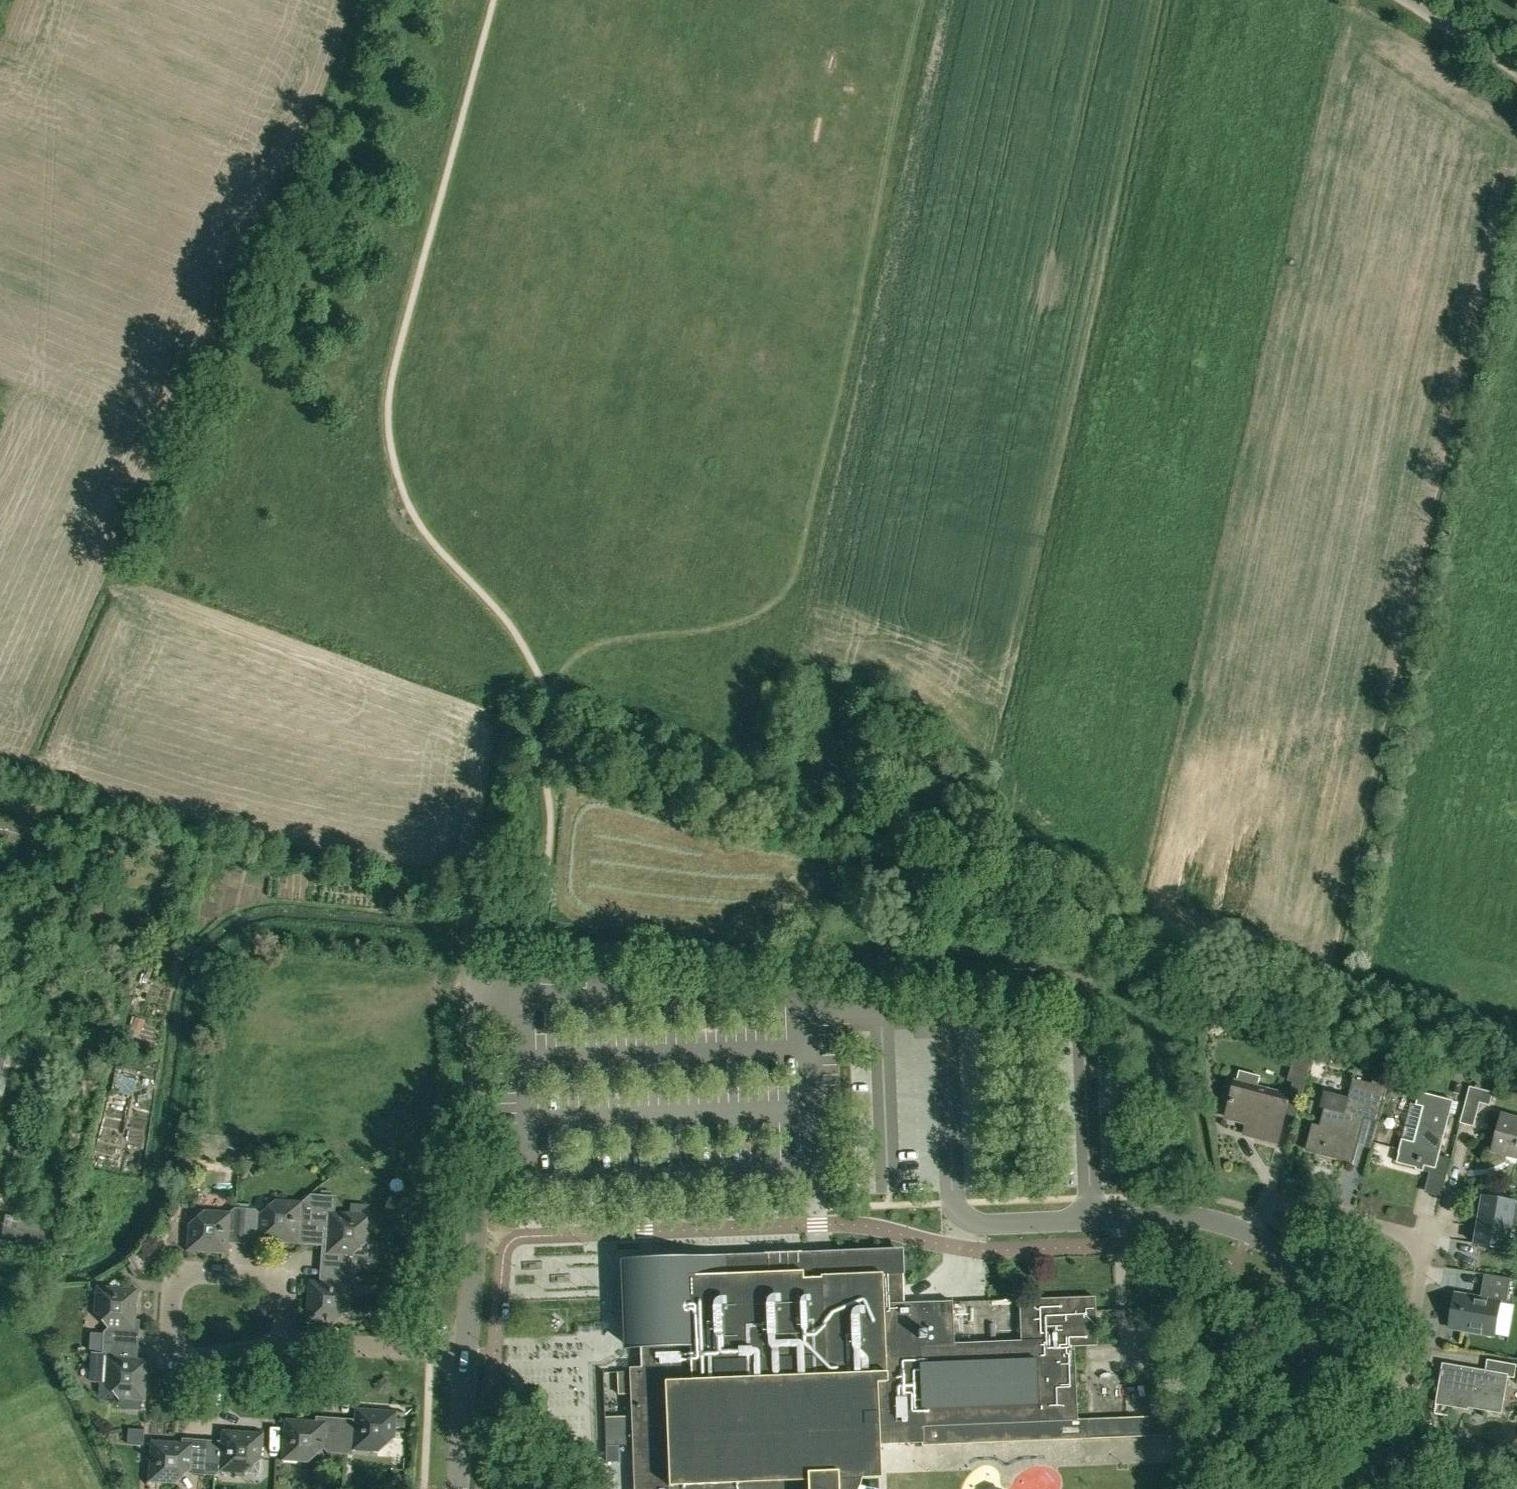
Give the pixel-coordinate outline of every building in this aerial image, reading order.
[(142,1031),(146,1020),(133,1015),(129,1026),(142,1031)] [(10,1066),(23,1069),(29,1045),(16,1042),(13,1054),(0,1050),(0,1104),(10,1066)] [(1237,1081),(1227,1117),(1259,1126),(1256,1136),(1278,1142),(1284,1117),(1288,1102),(1300,1105),(1305,1084),(1315,1046),(1299,1042),(1289,1081),(1293,1082),(1290,1096),(1258,1087),(1261,1077),(1240,1072),(1237,1082),(1237,1081)] [(1376,1071),(1373,1084),(1387,1087),(1390,1075),(1376,1071)] [(1311,1138),(1308,1150),(1321,1153),(1352,1161),(1356,1144),(1363,1117),(1378,1121),(1385,1095),(1387,1087),(1373,1084),(1354,1078),(1349,1096),(1326,1090),(1322,1104),(1325,1105),(1319,1127),(1314,1125),(1311,1138)] [(1387,1087),(1385,1095),(1391,1097),(1396,1094),(1398,1088),(1388,1085),(1387,1087)] [(1470,1086),(1452,1159),(1461,1123),(1474,1126),(1480,1102),(1490,1105),(1494,1092),(1470,1086)] [(1452,1159),(1440,1156),(1454,1100),(1420,1092),(1417,1105),(1412,1104),(1402,1139),(1399,1153),(1401,1154),(1399,1161),(1416,1166),(1415,1169),(1423,1171),(1425,1166),(1448,1171),(1444,1188),(1452,1159)] [(1503,1114),(1493,1152),(1507,1155),(1508,1152),(1516,1155),(1516,1118),(1503,1114)] [(301,1202),(299,1242),(320,1243),(326,1244),(324,1268),(355,1270),(356,1260),(366,1261),(371,1256),(372,1245),(368,1241),(370,1215),(368,1214),(369,1205),(350,1204),(349,1213),(333,1212),(334,1199),(331,1196),(310,1194),(305,1199),(301,1202)] [(1474,1243),(1507,1249),(1512,1220),(1516,1221),(1516,1202),(1483,1196),(1474,1243)] [(245,1208),(243,1239),(298,1244),(299,1242),(301,1202),(275,1200),(274,1211),(269,1214),(259,1214),(255,1209),(245,1208)] [(188,1224),(186,1251),(228,1254),(229,1239),(243,1239),(245,1208),(235,1208),(230,1212),(204,1210),(204,1221),(199,1225),(188,1224)] [(61,1238),(3,1228),(0,1243),(0,1248),(57,1258),(61,1238)] [(618,1297),(618,1299),(622,1298),(622,1304),(622,1310),(618,1310),(618,1311),(626,1311),(627,1346),(628,1346),(639,1346),(640,1370),(629,1371),(630,1394),(631,1416),(632,1445),(634,1488),(857,1488),(858,1486),(860,1479),(879,1478),(879,1471),(878,1444),(922,1443),(922,1445),(1156,1436),(1156,1416),(1089,1419),(1076,1420),(1074,1349),(1070,1350),(1070,1346),(1086,1346),(1096,1345),(1095,1319),(1095,1313),(1095,1310),(1095,1305),(1095,1297),(1019,1300),(1020,1341),(988,1342),(953,1343),(952,1301),(939,1302),(903,1303),(902,1263),(902,1260),(903,1260),(902,1251),(831,1254),(624,1262),(625,1297),(623,1297),(618,1297)] [(308,1280),(304,1322),(331,1324),(332,1313),(336,1309),(348,1310),(349,1283),(354,1280),(355,1270),(324,1268),(323,1281),(308,1280)] [(1507,1304),(1511,1279),(1485,1274),(1481,1299),(1455,1294),(1450,1328),(1495,1335),(1500,1303),(1507,1304)] [(95,1286),(94,1312),(104,1313),(109,1318),(108,1328),(103,1332),(103,1342),(133,1344),(138,1289),(95,1286)] [(90,1353),(89,1377),(93,1382),(104,1383),(115,1384),(119,1389),(118,1399),(123,1400),(123,1408),(140,1409),(140,1401),(145,1401),(148,1359),(139,1359),(136,1358),(132,1358),(133,1344),(103,1342),(102,1352),(102,1353),(90,1353)] [(1470,1405),(1470,1407),(1502,1412),(1507,1377),(1515,1378),(1516,1365),(1516,1364),(1487,1359),(1485,1371),(1443,1364),(1437,1404),(1454,1407),(1455,1403),(1470,1405)] [(629,1371),(617,1371),(617,1372),(618,1394),(630,1394),(629,1371)] [(340,1423),(338,1453),(348,1454),(352,1450),(378,1452),(379,1441),(384,1437),(395,1438),(397,1411),(355,1408),(353,1423),(340,1423)] [(1179,1435),(1178,1409),(1166,1410),(1167,1416),(1167,1436),(1179,1435)] [(631,1416),(605,1417),(606,1445),(632,1445),(631,1416)] [(338,1453),(340,1423),(284,1418),(281,1460),(308,1462),(308,1451),(313,1447),(324,1448),(328,1453),(338,1453)] [(206,1444),(204,1475),(214,1475),(218,1471),(244,1473),(245,1462),(250,1458),(261,1459),(263,1432),(221,1429),(220,1445),(206,1444)] [(143,1430),(129,1430),(128,1444),(142,1445),(143,1430)] [(204,1475),(206,1444),(150,1440),(147,1482),(174,1484),(175,1473),(179,1469),(190,1469),(194,1474),(204,1475)]
